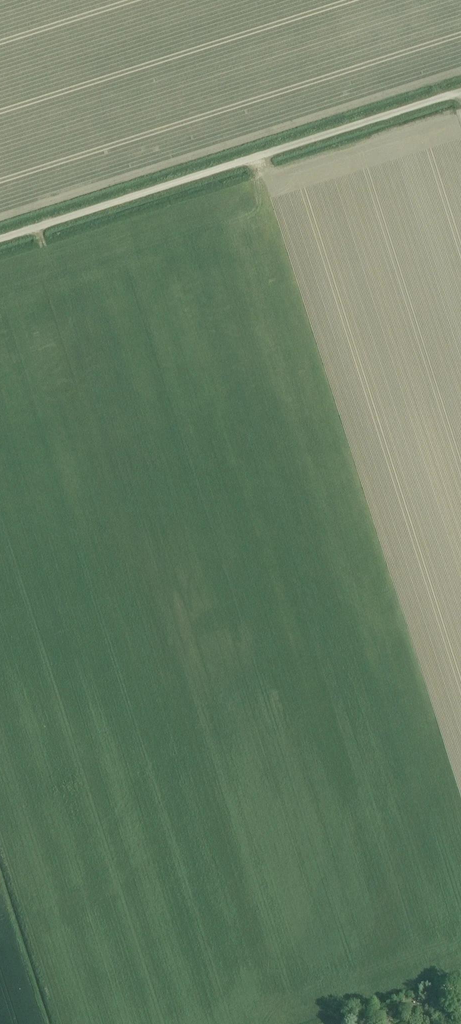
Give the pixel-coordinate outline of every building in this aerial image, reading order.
[(452,983),(446,985),(449,992),(454,990),(452,983)]
